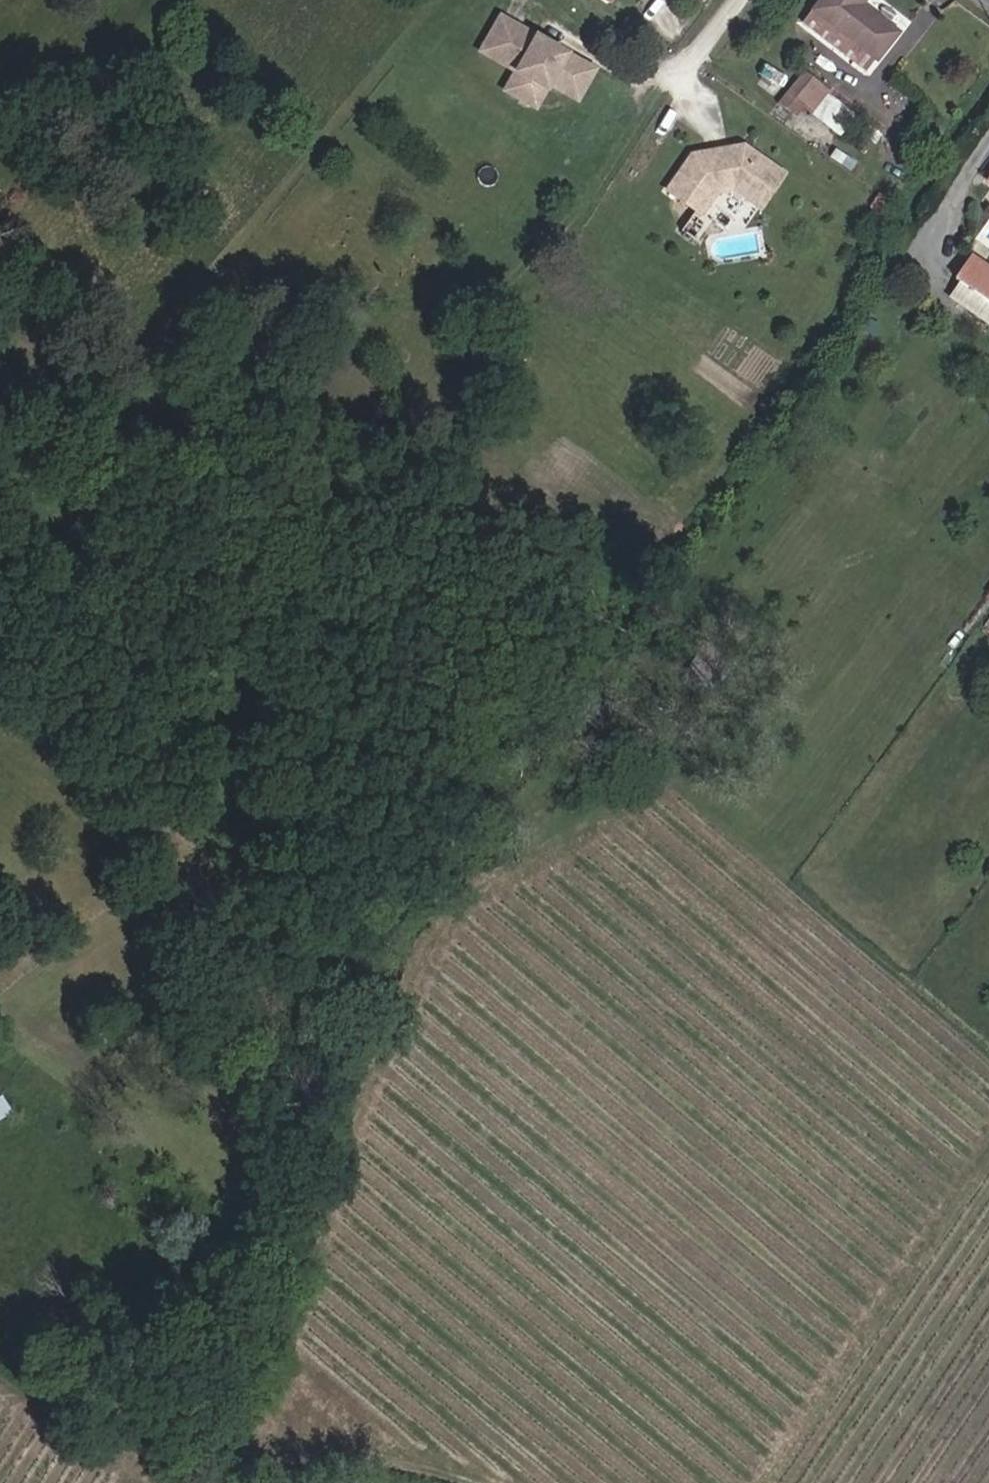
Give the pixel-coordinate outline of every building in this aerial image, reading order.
[(861,4),(864,0),(819,0),(813,8),(876,58),(897,32),(861,4)] [(867,2),(905,29),(913,18),(886,0),(868,0),(867,2)] [(499,12),(478,51),(513,69),(502,91),(540,110),(551,88),(579,103),(599,64),(499,12)] [(813,112),(829,92),(804,72),(778,102),(794,115),(803,104),(813,112)] [(828,124),(845,104),(830,92),(814,112),(828,124)] [(783,174),(741,146),(725,148),(726,153),(706,157),(705,152),(689,156),(666,191),(701,214),(715,193),(734,190),(761,208),(783,174)] [(693,239),(701,227),(695,223),(698,219),(691,215),(681,230),(693,239)] [(978,257),(961,281),(988,299),(988,265),(978,257)]
